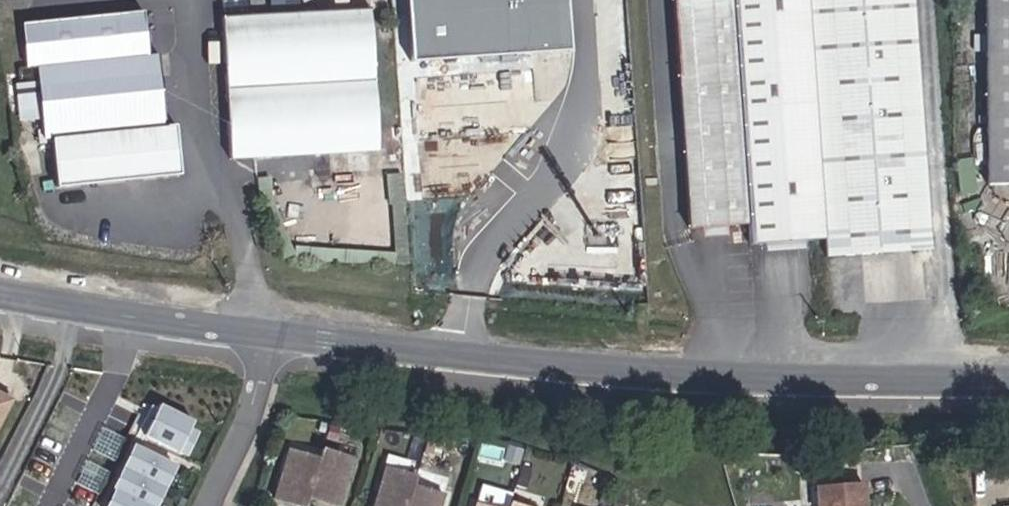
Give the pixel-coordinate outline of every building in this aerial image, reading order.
[(410,63),(570,51),(566,0),(405,0),(410,63)] [(688,229),(748,225),(732,0),(672,0),(688,229)] [(932,249),(914,0),(732,0),(748,225),(749,245),(824,240),(826,257),(932,249)] [(1008,185),(1008,0),(984,0),(986,185),(1008,185)] [(223,17),(227,88),(230,157),(381,149),(374,9),(223,17)] [(43,138),(165,125),(158,56),(147,57),(143,12),(22,24),(26,69),(36,68),(43,138)] [(17,118),(35,118),(36,81),(18,81),(17,118)] [(401,154),(375,157),(377,170),(402,167),(401,154)] [(638,315),(648,316),(648,304),(637,305),(638,315)] [(0,391),(0,434),(17,400),(0,391)] [(193,421),(158,404),(143,436),(178,452),(193,421)] [(91,451),(112,462),(123,440),(101,429),(91,451)] [(440,455),(443,442),(431,439),(427,452),(440,455)] [(135,446),(112,491),(114,491),(107,505),(154,505),(174,465),(135,446)] [(519,466),(523,452),(509,449),(506,462),(519,466)] [(335,505),(341,505),(354,460),(322,451),(320,461),(287,451),(274,499),(299,505),(307,505),(309,498),(335,505)] [(445,497),(413,488),(416,478),(406,475),(409,463),(388,457),(384,469),(374,505),(443,505),(445,497)] [(74,484),(96,495),(107,474),(85,462),(74,484)] [(817,505),(867,505),(865,482),(815,485),(817,505)] [(613,497),(605,495),(602,505),(604,505),(611,505),(613,497)] [(626,499),(617,497),(614,505),(624,505),(626,499)]
